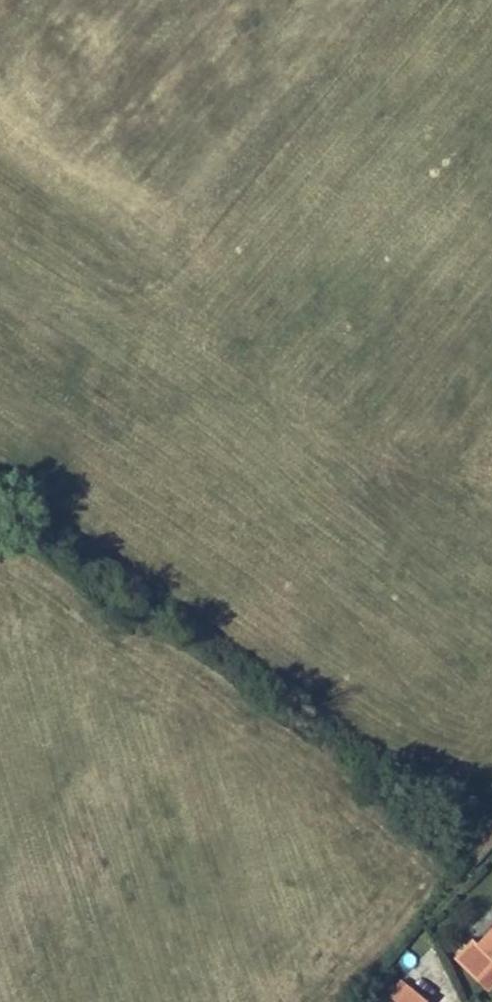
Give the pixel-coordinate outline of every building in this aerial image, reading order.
[(456,959),(488,989),(491,985),(491,930),(479,945),(473,939),(456,959)] [(396,1001),(398,1001),(411,987),(401,981),(388,996),(396,1001)] [(428,999),(411,987),(398,1001),(425,1001),(428,999)]
